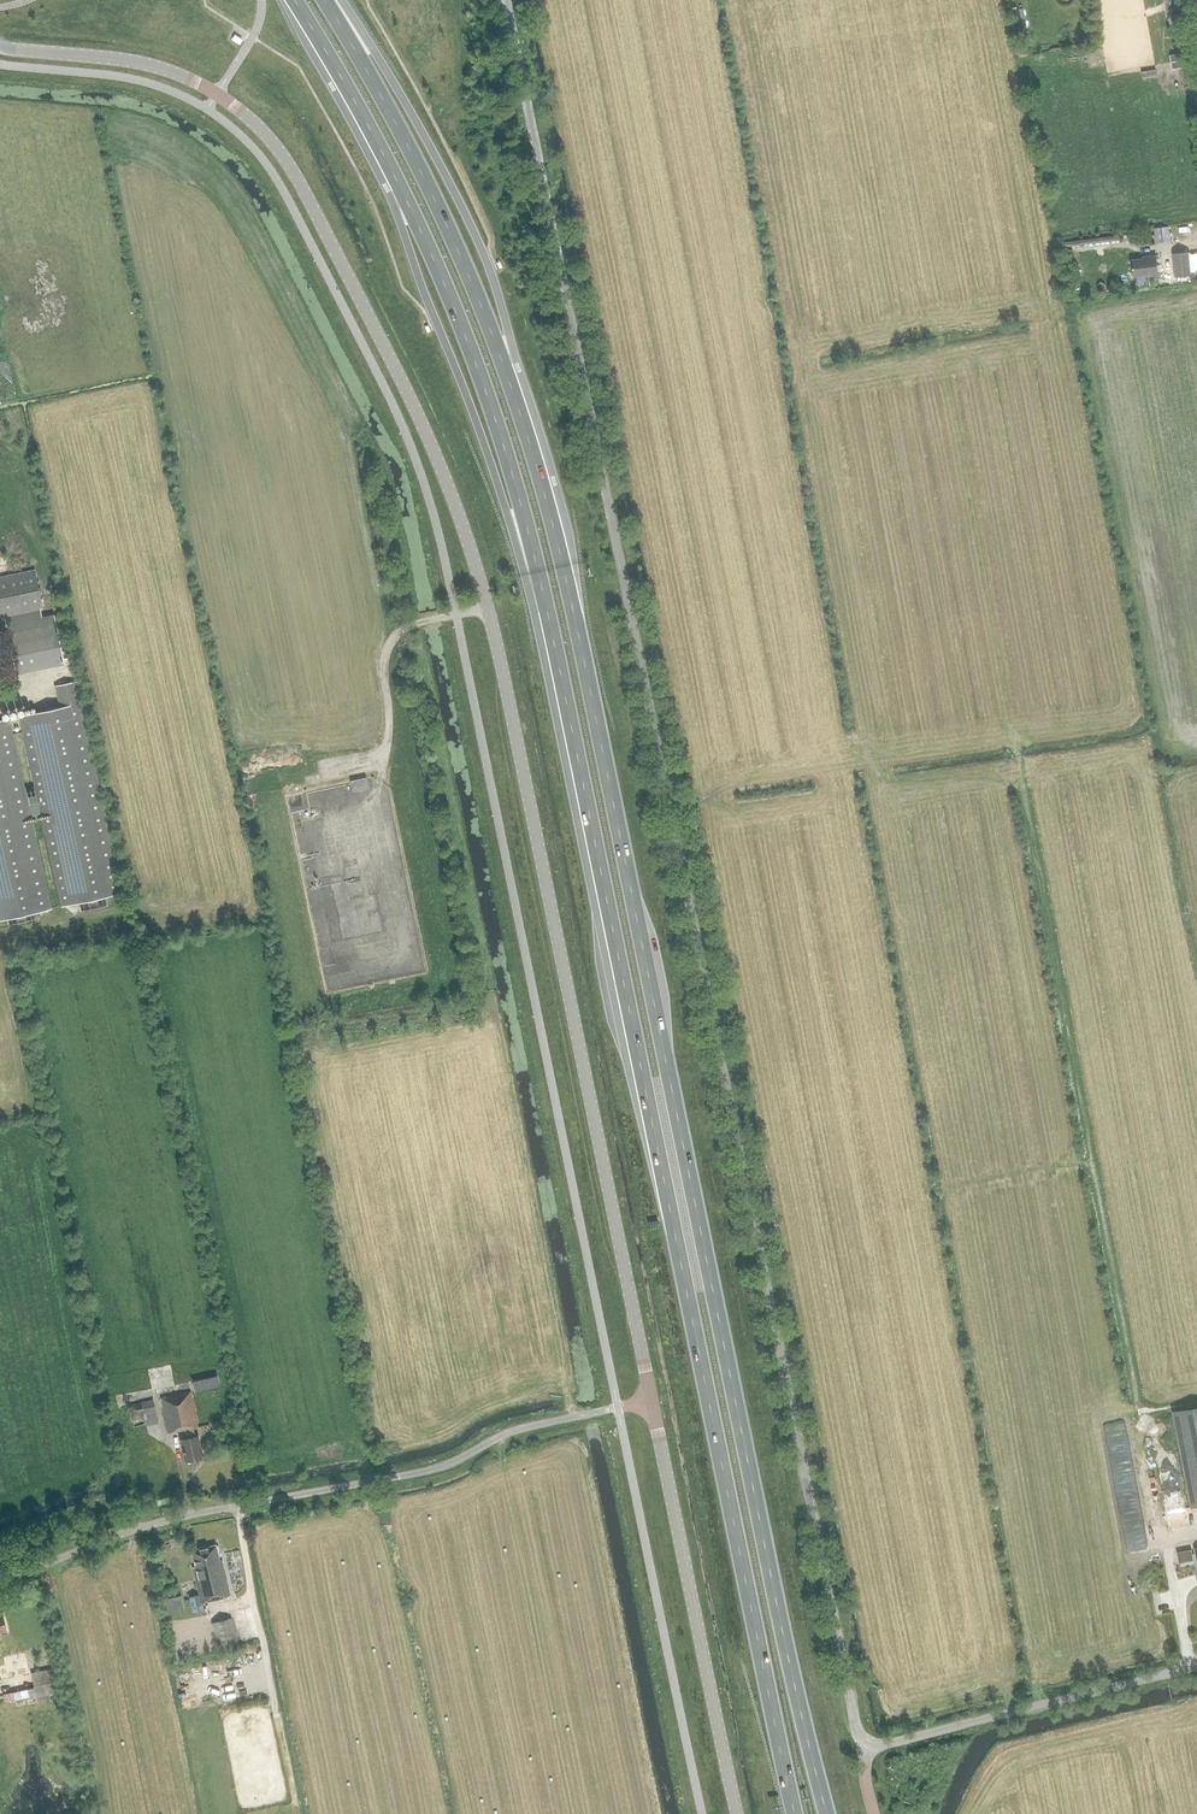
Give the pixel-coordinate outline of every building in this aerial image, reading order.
[(1177,0),(1166,0),(1171,30),(1182,28),(1177,0)] [(1028,31),(1024,8),(1013,10),(1018,33),(1028,31)] [(1170,241),(1169,226),(1154,228),(1156,243),(1170,241)] [(1188,252),(1173,254),(1175,276),(1190,275),(1188,252)] [(1159,276),(1156,255),(1142,256),(1142,258),(1132,259),(1133,277),(1136,276),(1137,285),(1150,284),(1149,277),(1159,276)] [(34,569),(0,576),(0,617),(4,616),(40,609),(42,608),(34,569)] [(42,618),(40,609),(4,616),(16,673),(64,663),(54,616),(42,618)] [(122,892),(75,682),(56,686),(61,707),(20,716),(62,906),(79,902),(81,910),(107,904),(105,896),(122,892)] [(8,719),(0,721),(0,919),(8,918),(10,926),(35,920),(33,912),(50,908),(8,719)] [(368,788),(366,777),(351,780),(353,791),(368,788)] [(36,789),(26,791),(33,820),(43,818),(36,789)] [(219,1387),(217,1376),(192,1381),(194,1392),(219,1387)] [(185,1461),(202,1457),(198,1436),(195,1437),(193,1427),(197,1426),(190,1393),(161,1399),(168,1433),(184,1429),(186,1438),(180,1439),(185,1461)] [(157,1423),(154,1412),(152,1400),(129,1405),(133,1426),(146,1423),(146,1425),(157,1423)] [(1196,1506),(1196,1406),(1177,1409),(1194,1506),(1196,1506)] [(1110,1430),(1113,1457),(1121,1456),(1121,1455),(1129,1454),(1126,1428),(1110,1430)] [(222,1562),(230,1560),(228,1552),(218,1555),(216,1545),(192,1551),(195,1566),(192,1567),(199,1594),(189,1596),(192,1613),(203,1611),(201,1602),(230,1595),(222,1562)] [(180,1615),(177,1598),(161,1601),(164,1618),(180,1615)] [(240,1646),(232,1618),(212,1623),(219,1651),(240,1646)] [(14,1673),(10,1654),(2,1656),(6,1675),(14,1673)] [(59,1699),(53,1668),(32,1672),(35,1689),(15,1693),(16,1701),(36,1697),(37,1703),(59,1699)]
